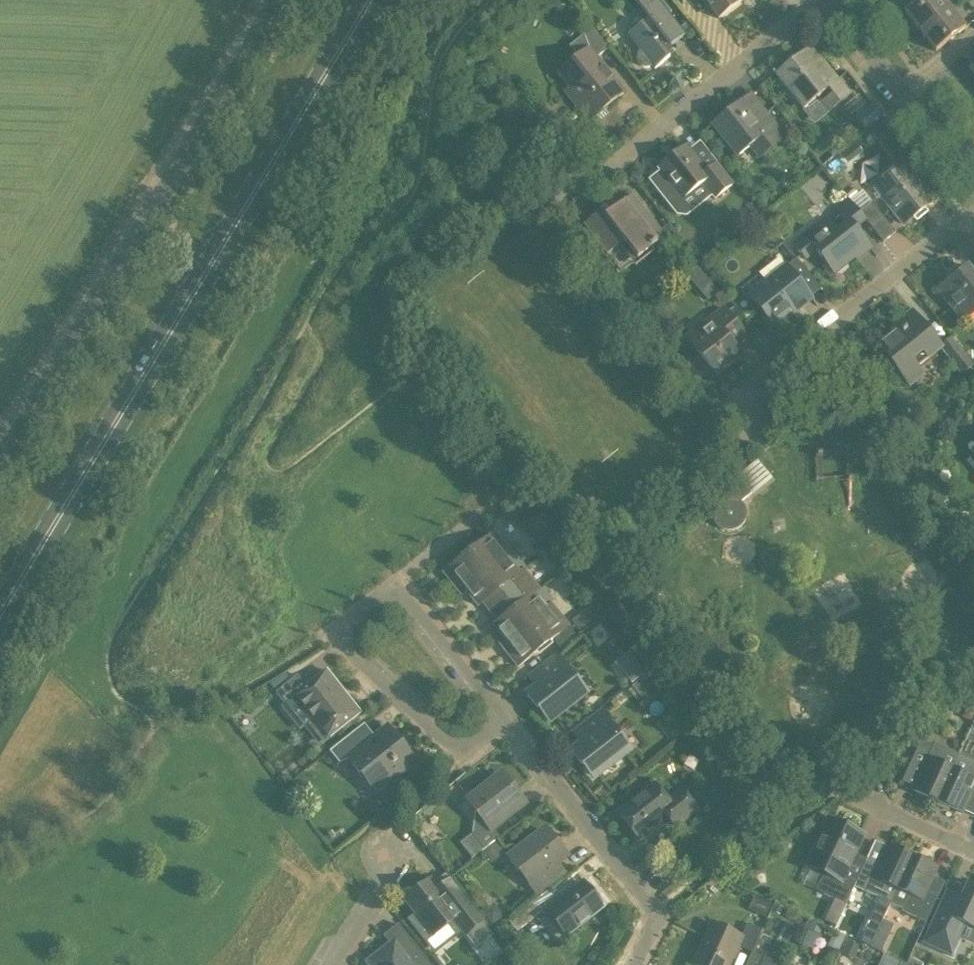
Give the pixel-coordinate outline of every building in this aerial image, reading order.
[(670,54),(665,48),(685,31),(661,0),(636,0),(648,15),(628,32),(642,50),(637,54),(637,56),(637,59),(637,62),(639,64),(641,66),(644,67),(647,67),(650,66),(653,64),(655,66),(670,54)] [(719,16),(739,0),(707,0),(719,16)] [(950,9),(943,0),(922,0),(906,13),(920,32),(950,9)] [(950,9),(920,32),(936,52),(966,29),(950,9)] [(588,119),(624,91),(596,56),(609,45),(593,25),(571,43),(580,54),(559,71),(570,84),(564,89),(588,119)] [(965,57),(973,67),(969,71),(973,77),(973,50),(965,57)] [(800,53),(776,72),(803,106),(815,96),(828,113),(834,108),(832,106),(850,92),(835,74),(824,82),(800,53)] [(755,119),(740,101),(713,122),(738,153),(751,142),(761,155),(786,135),(766,110),(755,119)] [(873,105),(858,118),(865,127),(880,115),(873,105)] [(706,171),(686,145),(661,164),(664,167),(648,180),(676,215),(686,216),(711,196),(714,199),(734,183),(717,162),(706,171)] [(913,216),(934,198),(904,162),(884,178),(887,181),(876,189),(902,220),(911,213),(913,216)] [(665,235),(632,194),(610,212),(606,208),(586,223),(608,251),(624,239),(638,257),(665,235)] [(819,226),(793,246),(804,260),(815,251),(833,273),(847,261),(850,265),(870,249),(859,235),(854,228),(864,220),(849,201),(836,212),(845,225),(837,232),(827,219),(819,226)] [(884,241),(893,233),(869,204),(860,211),(884,241)] [(774,326),(812,296),(787,265),(765,282),(759,275),(743,287),(774,326)] [(968,265),(938,288),(963,319),(973,311),(973,273),(968,265)] [(716,375),(739,356),(721,333),(734,323),(722,308),(708,320),(711,324),(689,342),(716,375)] [(941,344),(913,309),(899,320),(904,328),(880,347),(910,384),(923,373),(917,366),(942,347),(963,373),(973,364),(951,337),(941,344)] [(879,384),(882,383),(883,381),(884,380),(884,376),(875,366),(872,366),(869,366),(867,367),(867,370),(866,373),(873,382),(876,384),(879,384)] [(722,532),(750,513),(740,500),(771,478),(759,462),(701,502),(722,532)] [(511,525),(521,517),(511,505),(501,512),(511,525)] [(511,553),(494,530),(444,570),(462,593),(466,589),(478,605),(485,599),(500,619),(493,624),(505,639),(501,642),(518,665),(569,625),(551,602),(546,606),(536,594),(541,590),(523,567),(519,571),(507,556),(511,553)] [(590,606),(581,614),(588,624),(598,616),(590,606)] [(645,675),(628,653),(615,663),(631,685),(645,675)] [(545,721),(582,692),(562,667),(565,664),(557,654),(527,677),(535,686),(525,695),(545,721)] [(359,710),(326,668),(307,684),(298,672),(276,689),(285,701),(294,694),(315,720),(309,725),(321,739),(329,733),(329,734),(359,710)] [(645,675),(644,675),(642,676),(633,684),(643,696),(644,697),(655,688),(645,675)] [(590,778),(627,749),(598,713),(572,734),(580,743),(570,752),(590,778)] [(388,732),(384,726),(355,749),(346,738),(329,751),(339,764),(347,758),(375,794),(396,777),(393,774),(406,764),(398,753),(405,747),(391,729),(388,732)] [(936,800),(958,752),(946,747),(922,736),(910,761),(922,767),(911,789),(936,800)] [(936,800),(962,812),(972,790),(973,791),(973,759),(971,758),(958,752),(936,800)] [(522,803),(500,775),(490,782),(487,782),(481,786),(480,791),(470,799),(487,821),(471,834),(483,850),(500,837),(492,827),(522,803)] [(666,800),(653,784),(618,811),(638,836),(666,814),(675,826),(696,808),(680,788),(666,800)] [(858,877),(857,877),(844,870),(859,835),(828,820),(809,863),(832,874),(823,893),(846,904),(854,886),(858,877)] [(535,894),(564,871),(556,861),(564,855),(544,829),(510,855),(530,881),(527,884),(535,894)] [(890,903),(911,855),(886,844),(876,866),(865,861),(857,877),(858,877),(854,886),(890,903)] [(911,855),(890,903),(902,908),(901,910),(925,921),(938,894),(927,889),(937,867),(911,855)] [(448,902),(431,880),(405,900),(433,935),(457,916),(469,931),(465,935),(475,948),(492,934),(481,922),(483,921),(461,892),(448,902)] [(968,881),(961,897),(946,890),(931,925),(957,936),(963,922),(973,927),(973,884),(968,881)] [(602,907),(582,882),(558,900),(549,888),(508,921),(516,932),(540,912),(542,915),(546,912),(565,936),(602,907)] [(765,917),(771,903),(754,896),(748,909),(765,917)] [(863,940),(883,947),(892,921),(872,914),(863,940)] [(819,935),(824,926),(810,919),(805,928),(819,935)] [(753,947),(761,929),(746,922),(741,934),(711,921),(693,964),(695,964),(728,964),(737,945),(751,951),(753,947)] [(838,952),(845,936),(834,931),(827,947),(838,952)] [(411,940),(397,951),(391,944),(368,962),(371,964),(430,964),(411,940)] [(853,959),(859,946),(847,941),(841,953),(853,959)] [(753,947),(751,951),(745,964),(774,964),(777,958),(753,947)] [(508,954),(498,962),(500,964),(516,964),(508,954)]
